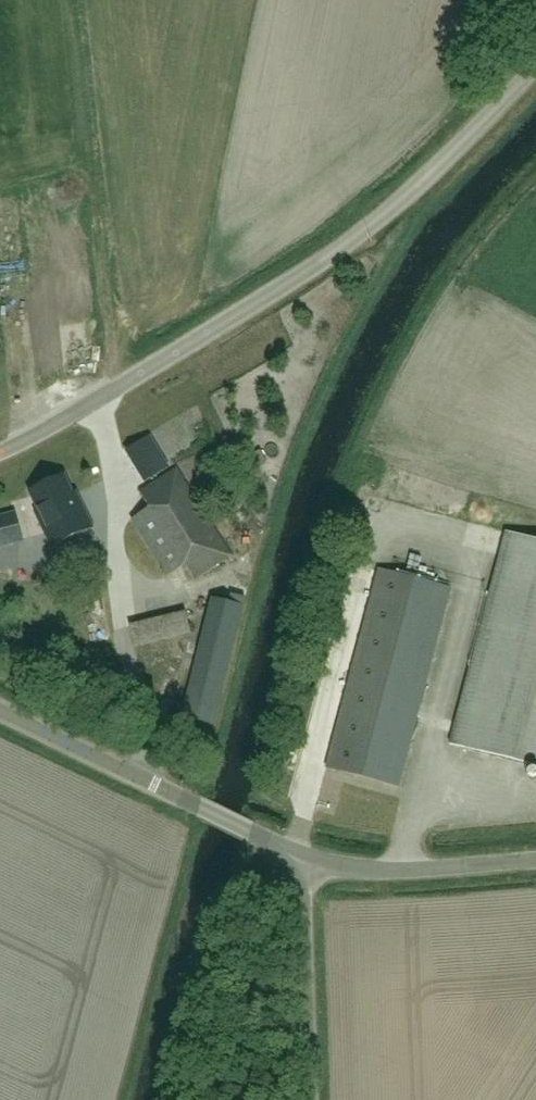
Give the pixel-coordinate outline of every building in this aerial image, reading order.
[(194,579),(231,556),(178,469),(140,492),(194,579)] [(63,477),(32,492),(41,510),(37,512),(53,547),(93,528),(82,504),(76,493),(72,495),(63,477)] [(451,745),(535,767),(535,540),(507,532),(451,745)] [(399,786),(451,588),(379,569),(327,767),(399,786)] [(214,725),(243,606),(212,598),(182,717),(214,725)] [(135,647),(191,634),(186,612),(130,626),(135,647)]
